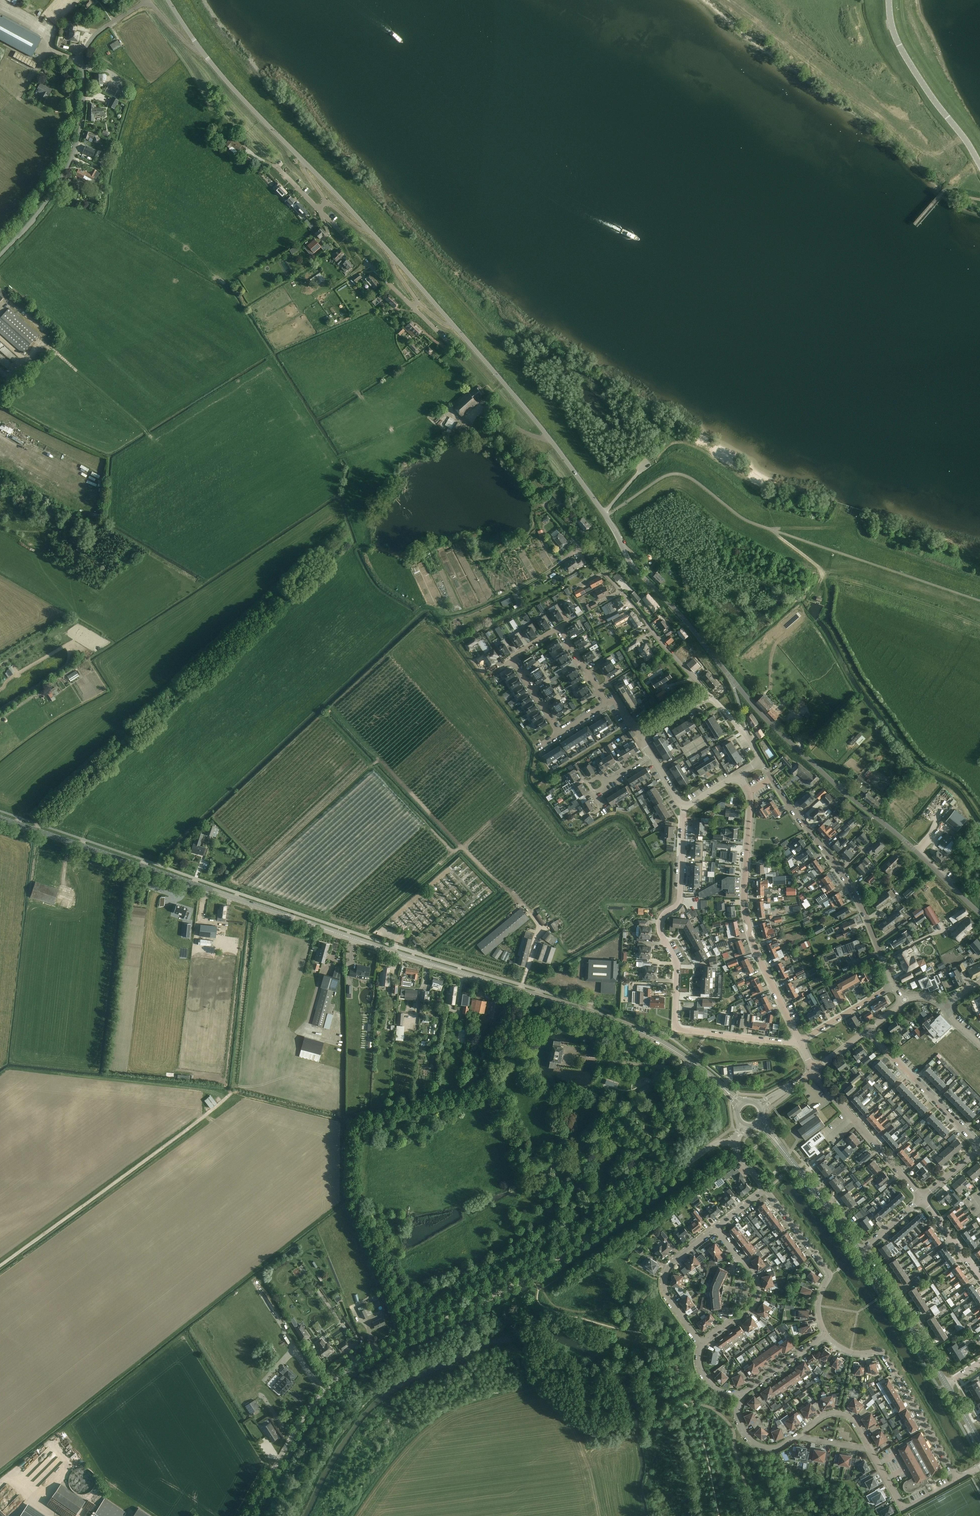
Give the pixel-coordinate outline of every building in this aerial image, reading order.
[(83,5),(86,8),(92,2),(90,0),(88,0),(83,5)] [(0,16),(0,39),(32,57),(41,39),(0,16)] [(72,41),(77,41),(77,38),(78,38),(79,32),(75,31),(77,25),(71,24),(69,31),(70,31),(68,40),(72,41)] [(121,46),(117,40),(110,45),(113,51),(121,46)] [(13,57),(34,69),(37,63),(16,52),(13,57)] [(102,75),(95,75),(95,84),(100,84),(100,86),(103,86),(102,81),(105,81),(107,79),(106,76),(105,74),(102,75)] [(43,95),(42,97),(47,99),(51,90),(40,84),(36,91),(43,95)] [(105,92),(113,97),(118,99),(121,94),(120,93),(117,91),(108,86),(105,92)] [(113,97),(108,106),(114,110),(119,101),(113,97)] [(89,104),(89,109),(89,117),(90,117),(90,121),(94,121),(94,115),(100,115),(100,116),(100,117),(104,117),(104,116),(104,113),(104,112),(103,112),(103,108),(94,108),(94,104),(89,104)] [(88,140),(89,138),(93,139),(93,141),(94,142),(95,143),(96,144),(97,143),(98,143),(99,142),(100,141),(100,139),(99,138),(99,137),(98,136),(98,135),(86,131),(84,138),(88,140)] [(225,145),(230,148),(235,153),(241,145),(231,137),(225,145)] [(84,150),(92,153),(90,156),(96,158),(98,155),(96,154),(95,153),(95,151),(86,147),(84,150)] [(82,179),(82,178),(91,183),(94,178),(96,180),(100,173),(94,170),(91,175),(85,172),(85,173),(79,169),(76,175),(82,179)] [(278,184),(275,187),(278,189),(276,191),(282,197),(284,196),(284,195),(287,193),(280,185),(278,184)] [(307,213),(306,211),(297,202),(294,205),(293,204),(295,202),(291,197),(287,201),(285,198),(283,200),(285,202),(287,201),(299,214),(301,213),(304,216),(307,213)] [(315,233),(314,234),(314,236),(313,237),(314,238),(314,240),(308,245),(305,248),(311,255),(321,246),(316,241),(319,238),(319,239),(326,233),(321,228),(315,233)] [(296,246),(289,250),(292,254),(298,250),(296,246)] [(334,253),(331,256),(336,261),(337,259),(337,260),(343,254),(339,250),(335,254),(334,253)] [(345,272),(348,270),(352,266),(347,260),(343,264),(344,265),(341,268),(345,272)] [(320,272),(310,280),(315,287),(325,279),(320,272)] [(370,274),(366,278),(365,279),(366,280),(369,284),(371,286),(372,286),(374,289),(379,285),(370,274)] [(381,292),(376,298),(374,296),(370,300),(373,303),(377,300),(380,303),(382,300),(380,298),(384,294),(381,292)] [(394,307),(395,306),(399,303),(389,294),(385,299),(394,307)] [(22,353),(38,335),(9,308),(0,318),(0,333),(22,353)] [(411,321),(408,325),(404,328),(412,335),(414,333),(417,335),(421,331),(411,321)] [(13,362),(18,357),(3,342),(3,343),(0,340),(0,349),(13,362)] [(412,343),(408,346),(414,352),(418,349),(412,343)] [(433,350),(429,346),(425,351),(429,355),(433,350)] [(472,391),(468,395),(454,408),(462,417),(478,403),(475,400),(484,394),(479,386),(472,391)] [(448,433),(449,434),(454,436),(456,432),(460,424),(450,417),(445,425),(449,427),(446,432),(448,433)] [(564,497),(558,489),(552,494),(559,502),(564,497)] [(577,522),(585,531),(591,526),(583,517),(577,522)] [(559,549),(562,552),(567,548),(565,545),(568,543),(563,536),(562,537),(557,530),(551,534),(561,547),(559,549)] [(85,551),(79,546),(76,550),(83,555),(85,551)] [(569,561),(565,564),(567,567),(565,567),(565,568),(567,571),(568,571),(572,568),(573,570),(574,570),(576,568),(579,566),(579,567),(585,562),(582,558),(576,562),(574,559),(570,561),(569,561)] [(656,562),(651,568),(656,573),(662,567),(656,562)] [(578,572),(567,578),(568,581),(580,575),(578,572)] [(617,572),(613,577),(619,582),(623,577),(617,572)] [(656,574),(654,576),(652,578),(660,585),(664,581),(664,580),(660,576),(659,577),(656,574)] [(600,576),(596,579),(589,582),(593,588),(603,582),(600,576)] [(606,587),(601,589),(596,592),(600,599),(609,594),(606,587)] [(575,592),(577,597),(586,593),(583,588),(575,592)] [(630,595),(635,601),(639,597),(634,591),(630,595)] [(642,599),(654,612),(660,607),(648,594),(642,599)] [(510,598),(501,602),(503,606),(512,602),(510,598)] [(615,600),(605,605),(602,607),(604,611),(607,609),(610,615),(606,618),(608,621),(620,615),(619,615),(617,611),(616,611),(614,608),(613,609),(612,606),(615,604),(617,609),(623,606),(619,598),(615,600)] [(575,608),(571,602),(565,606),(570,614),(572,613),(575,611),(577,614),(576,614),(578,617),(584,613),(582,610),(579,612),(576,608),(575,608)] [(557,622),(561,620),(563,618),(560,614),(563,612),(557,604),(554,605),(556,608),(550,612),(557,622)] [(636,628),(637,627),(641,625),(632,611),(627,615),(626,612),(614,620),(617,626),(629,618),(636,628)] [(544,631),(548,628),(550,627),(547,622),(549,620),(546,615),(537,620),(544,631)] [(653,620),(651,622),(653,624),(655,623),(657,621),(664,630),(668,626),(664,620),(662,621),(658,616),(653,620)] [(530,639),(535,637),(534,636),(536,635),(533,631),(536,629),(532,623),(527,626),(529,629),(525,631),(530,639)] [(571,627),(567,629),(571,635),(575,632),(577,636),(585,631),(583,627),(581,628),(577,623),(571,626),(571,627)] [(672,632),(670,629),(669,627),(664,631),(665,633),(667,636),(672,632)] [(678,633),(684,640),(688,636),(682,628),(676,632),(677,633),(678,633)] [(519,631),(510,637),(514,643),(517,647),(523,644),(520,639),(523,637),(519,631)] [(670,636),(665,640),(669,645),(674,641),(670,636)] [(475,637),(464,645),(469,652),(470,652),(474,649),(472,647),(479,642),(476,639),(475,637)] [(501,642),(497,645),(501,651),(504,656),(509,652),(506,648),(510,645),(505,638),(502,640),(500,641),(501,642)] [(583,638),(575,643),(579,648),(583,646),(585,648),(591,645),(589,642),(586,643),(583,638)] [(608,646),(611,650),(622,643),(620,639),(608,646)] [(649,648),(646,644),(641,647),(639,644),(640,644),(637,639),(625,647),(627,651),(633,648),(637,645),(639,648),(638,648),(641,652),(640,653),(640,654),(640,655),(641,657),(642,657),(643,657),(644,657),(646,660),(654,656),(651,651),(650,650),(650,651),(649,649),(649,648)] [(551,656),(557,652),(555,649),(561,646),(560,645),(557,640),(549,646),(552,651),(549,653),(551,656)] [(588,653),(584,656),(588,662),(592,659),(594,662),(600,658),(594,649),(588,653)] [(493,650),(481,658),(484,662),(487,660),(490,666),(495,663),(495,662),(497,661),(495,658),(497,656),(494,650),(493,650)] [(567,655),(564,651),(559,655),(557,652),(551,656),(553,659),(556,657),(559,662),(568,657),(567,657),(566,655),(567,655)] [(536,662),(532,656),(524,662),(526,666),(527,666),(527,667),(533,663),(535,666),(540,663),(538,660),(536,662)] [(605,671),(614,665),(611,660),(613,659),(611,656),(605,659),(607,662),(602,665),(604,669),(606,670),(605,671)] [(568,659),(567,657),(568,657),(559,662),(562,667),(560,669),(562,672),(567,668),(566,666),(571,662),(569,659),(568,659)] [(535,678),(545,671),(540,663),(535,666),(536,669),(531,673),(533,676),(535,678)] [(693,663),(690,667),(695,672),(699,669),(693,663)] [(617,670),(614,665),(605,671),(606,671),(607,673),(606,673),(609,676),(614,673),(616,676),(622,672),(620,669),(617,670)] [(577,671),(575,668),(569,671),(567,668),(562,672),(563,675),(566,673),(569,679),(578,673),(577,673),(576,671),(577,671)] [(506,669),(500,673),(502,676),(503,675),(506,680),(511,677),(515,675),(516,674),(513,671),(512,669),(508,672),(506,669)] [(76,671),(67,676),(71,682),(79,676),(76,671)] [(545,683),(550,679),(545,671),(535,678),(536,680),(535,680),(537,683),(543,680),(545,683)] [(655,688),(668,680),(672,678),(668,672),(662,675),(661,674),(657,676),(650,680),(655,688)] [(708,683),(714,678),(708,672),(703,676),(708,683)] [(579,675),(578,673),(569,679),(573,684),(570,685),(572,688),(578,684),(576,682),(581,678),(579,675)] [(619,691),(627,686),(624,681),(626,679),(624,676),(618,680),(620,682),(615,686),(617,689),(619,691)] [(506,680),(505,681),(510,689),(516,686),(520,683),(521,683),(519,679),(518,679),(517,678),(513,680),(511,677),(506,680)] [(714,678),(708,683),(713,689),(719,684),(714,678)] [(545,694),(553,689),(550,684),(552,682),(550,679),(545,683),(547,685),(541,689),(543,692),(545,694)] [(587,687),(585,684),(579,687),(578,684),(572,688),(574,691),(576,690),(580,695),(588,689),(587,688),(587,687)] [(622,696),(629,691),(631,690),(628,685),(627,686),(619,691),(618,691),(619,691),(622,696)] [(516,686),(510,689),(512,693),(515,698),(522,694),(526,691),(524,687),(523,687),(523,686),(522,686),(518,689),(516,686)] [(55,687),(47,692),(51,698),(59,693),(55,687)] [(556,694),(553,689),(545,694),(546,696),(545,696),(548,700),(553,696),(555,699),(560,696),(559,693),(556,694)] [(589,691),(588,690),(588,689),(580,695),(583,700),(580,702),(582,705),(588,701),(586,698),(592,695),(589,691)] [(656,695),(660,701),(668,696),(664,689),(656,695)] [(625,701),(632,695),(629,691),(622,696),(625,701)] [(522,694),(515,698),(517,701),(520,699),(523,705),(527,702),(531,699),(529,695),(529,696),(528,694),(523,697),(522,694)] [(628,706),(636,701),(637,700),(634,694),(632,695),(625,701),(628,706)] [(555,710),(563,705),(560,700),(562,698),(560,696),(555,699),(556,702),(551,705),(553,709),(554,708),(555,710)] [(769,710),(771,708),(770,708),(773,705),(768,701),(770,699),(768,697),(766,698),(764,696),(756,703),(765,713),(769,710)] [(803,701),(800,699),(794,706),(796,708),(803,701)] [(638,705),(636,701),(628,706),(631,710),(630,710),(630,711),(631,710),(639,705),(638,705)] [(523,705),(521,706),(523,709),(525,708),(528,713),(532,711),(532,710),(537,708),(534,704),(533,703),(529,705),(527,702),(523,705)] [(566,710),(563,705),(555,710),(556,712),(556,713),(558,716),(564,712),(565,715),(570,712),(569,709),(566,710)] [(642,710),(639,705),(631,710),(632,712),(631,712),(634,716),(639,712),(641,715),(647,711),(645,708),(642,710)] [(772,709),(771,708),(769,710),(770,711),(766,714),(774,721),(779,716),(772,709)] [(528,713),(526,714),(528,717),(530,716),(534,721),(537,719),(542,716),(540,712),(539,712),(538,711),(534,714),(532,711),(528,713)] [(753,727),(758,724),(752,714),(747,717),(753,727)] [(609,728),(613,725),(608,716),(603,719),(609,728)] [(705,721),(708,725),(716,720),(713,716),(705,721)] [(534,721),(531,723),(533,726),(536,724),(539,729),(547,724),(545,720),(544,721),(544,719),(539,722),(537,719),(534,721)] [(609,728),(603,719),(599,721),(603,728),(607,726),(609,728)] [(686,721),(691,729),(696,726),(691,719),(686,721)] [(716,720),(708,725),(711,730),(719,725),(716,720)] [(600,733),(601,733),(599,731),(603,728),(599,721),(594,724),(600,733)] [(682,724),(686,732),(691,729),(686,721),(682,724)] [(596,736),(600,733),(594,724),(590,727),(596,736)] [(677,727),(682,735),(683,738),(685,736),(684,734),(686,732),(682,724),(677,727)] [(714,734),(722,729),(719,725),(711,730),(714,734)] [(588,736),(592,734),(588,727),(583,730),(588,736)] [(682,735),(677,727),(672,730),(677,738),(682,735)] [(714,734),(709,738),(706,739),(708,742),(711,741),(710,740),(715,736),(717,739),(725,734),(722,729),(714,734)] [(755,733),(759,739),(764,735),(760,729),(755,733)] [(583,739),(588,736),(583,730),(579,732),(583,739)] [(632,730),(627,733),(630,739),(635,735),(632,730)] [(579,742),(583,739),(579,732),(575,735),(579,742)] [(853,746),(856,743),(859,745),(866,739),(859,733),(849,743),(853,746)] [(575,745),(579,742),(575,735),(570,738),(575,745)] [(654,742),(656,746),(664,741),(665,742),(667,740),(665,737),(663,739),(661,737),(654,742)] [(572,750),(572,749),(571,747),(575,745),(570,738),(566,740),(572,750)] [(567,752),(572,750),(566,740),(561,743),(567,752)] [(639,750),(635,743),(633,740),(629,743),(630,746),(636,755),(638,754),(636,752),(639,750)] [(664,741),(656,746),(659,751),(667,746),(665,742),(664,741)] [(724,752),(734,746),(731,741),(728,743),(726,741),(721,744),(725,749),(723,750),(724,752)] [(561,755),(565,753),(561,746),(556,748),(561,755)] [(630,746),(625,748),(630,756),(633,754),(634,756),(636,755),(630,746)] [(667,746),(659,751),(662,756),(670,751),(667,746)] [(734,746),(724,752),(726,754),(727,753),(729,755),(737,751),(734,746)] [(715,753),(717,757),(720,755),(723,753),(722,752),(720,753),(719,751),(718,751),(715,747),(712,749),(715,753)] [(556,758),(561,755),(556,748),(552,751),(556,758)] [(621,751),(627,761),(628,760),(627,758),(630,756),(625,748),(621,751)] [(617,751),(618,753),(616,754),(621,762),(624,760),(625,762),(627,761),(621,751),(619,749),(617,751)] [(552,761),(556,758),(552,751),(547,754),(552,761)] [(670,751),(662,756),(665,760),(673,755),(670,751)] [(737,751),(729,755),(732,760),(740,755),(737,751)] [(547,764),(552,761),(547,754),(543,757),(547,764)] [(606,757),(613,767),(614,766),(613,764),(616,762),(611,754),(606,757)] [(723,766),(725,769),(729,766),(728,765),(733,762),(735,765),(743,760),(740,755),(732,760),(725,764),(723,766)] [(710,759),(715,767),(719,764),(714,756),(710,759)] [(808,781),(812,785),(819,778),(815,774),(813,776),(798,763),(793,767),(784,756),(781,759),(790,770),(794,775),(795,775),(797,773),(800,776),(807,782),(808,781)] [(602,760),(607,767),(609,766),(611,768),(613,767),(606,757),(602,760)] [(705,762),(710,770),(715,767),(710,759),(705,762)] [(598,771),(600,774),(601,775),(605,772),(604,769),(607,767),(602,760),(597,763),(600,768),(598,769),(598,771)] [(589,764),(588,765),(583,768),(589,777),(595,773),(593,771),(596,769),(591,761),(589,763),(589,764)] [(568,767),(569,768),(568,768),(570,770),(574,767),(577,771),(580,769),(576,763),(575,762),(568,767)] [(700,765),(705,773),(710,770),(705,762),(700,765)] [(673,773),(681,768),(678,764),(670,769),(673,773)] [(696,768),(698,771),(701,775),(705,773),(700,765),(696,768)] [(642,771),(646,778),(651,775),(646,768),(642,771)] [(676,778),(684,773),(681,768),(673,773),(676,778)] [(565,775),(568,779),(576,774),(574,770),(565,775)] [(646,778),(642,771),(637,774),(642,781),(646,778)] [(684,773),(676,778),(679,782),(687,777),(684,773)] [(568,779),(565,781),(567,784),(562,787),(565,791),(574,785),(572,783),(579,779),(576,774),(568,779)] [(632,777),(637,784),(642,781),(637,774),(632,777)] [(637,784),(632,777),(628,780),(632,787),(635,786),(636,788),(639,787),(637,784)] [(687,777),(679,782),(682,787),(690,782),(687,777)] [(858,777),(855,780),(866,789),(868,785),(858,777)] [(574,785),(565,791),(567,793),(572,790),(575,794),(577,793),(585,788),(582,783),(575,788),(574,785)] [(621,790),(626,797),(630,794),(626,787),(621,790)] [(650,796),(657,792),(654,787),(650,789),(647,791),(650,796)] [(577,793),(579,797),(588,792),(585,788),(577,793)] [(823,789),(816,796),(820,800),(827,793),(823,789)] [(616,793),(621,800),(626,797),(621,790),(616,793)] [(657,792),(650,796),(653,801),(660,796),(657,792)] [(621,800),(616,793),(612,795),(616,803),(621,800)] [(803,808),(814,798),(808,793),(798,802),(803,808)] [(828,804),(833,800),(827,793),(822,798),(828,804)] [(867,793),(866,795),(863,799),(876,809),(880,804),(874,799),(871,797),(867,793)] [(616,803),(612,795),(607,798),(612,806),(616,803)] [(656,805),(662,802),(663,801),(660,796),(653,801),(656,805)] [(580,811),(584,809),(592,804),(590,799),(581,804),(582,805),(578,807),(580,811)] [(760,810),(758,810),(759,812),(762,816),(762,817),(763,818),(765,817),(767,816),(769,818),(770,817),(773,816),(773,815),(775,818),(777,817),(778,816),(778,817),(779,818),(781,817),(779,815),(781,814),(777,807),(773,800),(768,803),(767,801),(764,803),(764,801),(762,802),(763,804),(761,805),(762,808),(760,810)] [(657,811),(664,807),(662,802),(656,805),(654,806),(657,811)] [(592,804),(584,809),(587,813),(595,808),(592,804)] [(667,811),(664,807),(657,811),(660,816),(667,811)] [(568,808),(559,814),(562,818),(564,816),(563,815),(569,811),(568,808)] [(822,809),(820,811),(817,808),(810,815),(815,820),(817,818),(820,822),(825,817),(823,814),(825,812),(822,809)] [(726,809),(726,812),(726,816),(729,817),(728,820),(734,820),(734,817),(739,817),(739,810),(731,809),(726,809)] [(946,821),(958,831),(967,819),(955,810),(946,821)] [(667,811),(660,816),(663,820),(670,816),(667,811)] [(589,814),(583,818),(586,822),(589,825),(594,821),(591,817),(589,814)] [(854,817),(848,822),(850,825),(851,826),(857,820),(854,817)] [(695,834),(700,835),(704,835),(705,823),(709,823),(710,818),(701,818),(701,822),(694,822),(694,827),(695,827),(695,834)] [(824,823),(821,826),(817,829),(821,833),(832,823),(829,819),(828,820),(824,823)] [(832,822),(832,823),(821,833),(824,836),(839,823),(837,821),(834,824),(832,822)] [(210,823),(210,825),(207,834),(212,836),(216,837),(219,829),(215,828),(215,825),(210,823)] [(665,829),(665,832),(673,832),(673,829),(675,829),(675,826),(672,826),(672,823),(665,823),(665,826),(665,827),(663,827),(663,829),(665,829)] [(839,823),(824,836),(827,840),(831,837),(836,832),(835,831),(841,825),(839,823)] [(844,829),(840,833),(840,834),(838,835),(841,838),(851,828),(846,824),(842,828),(844,829)] [(726,829),(725,834),(730,835),(730,838),(737,839),(738,828),(731,828),(731,829),(726,829)] [(663,841),(666,841),(671,841),(671,837),(674,838),(674,835),(673,834),(673,832),(665,832),(665,834),(663,834),(663,841)] [(863,832),(860,836),(856,839),(859,843),(862,840),(865,844),(870,840),(863,832)] [(193,844),(192,847),(191,852),(195,853),(202,855),(205,848),(199,846),(203,834),(198,833),(194,844),(193,844)] [(944,848),(953,839),(947,833),(938,842),(944,848)] [(838,852),(846,843),(848,841),(846,838),(843,840),(841,843),(838,840),(832,846),(838,852)] [(796,841),(793,843),(792,844),(798,851),(801,849),(805,845),(801,839),(797,842),(796,841)] [(691,844),(691,850),(703,851),(703,842),(700,841),(696,841),(695,844),(691,844)] [(874,844),(870,847),(866,851),(870,854),(874,850),(877,853),(884,847),(878,841),(876,843),(876,844),(875,845),(874,844)] [(852,849),(849,846),(846,849),(847,849),(842,854),(845,857),(844,858),(847,861),(854,855),(850,851),(852,849)] [(785,852),(786,855),(787,857),(786,857),(788,861),(790,860),(794,856),(792,853),(789,849),(785,852)] [(800,855),(800,856),(799,856),(804,862),(813,855),(808,849),(804,853),(800,855)] [(691,853),(691,856),(695,856),(695,860),(703,860),(703,851),(691,850),(691,853)] [(720,857),(720,858),(728,858),(728,854),(730,854),(730,858),(729,861),(735,862),(736,853),(730,852),(728,852),(721,851),(721,853),(720,857)] [(938,851),(936,853),(932,856),(935,859),(935,858),(940,863),(946,857),(943,854),(943,855),(938,851)] [(896,855),(892,858),(883,868),(890,875),(899,866),(897,864),(901,860),(896,855)] [(871,862),(866,857),(862,861),(863,862),(861,864),(856,868),(863,875),(868,871),(864,867),(866,865),(867,865),(871,862)] [(812,862),(807,866),(809,869),(807,870),(809,873),(812,871),(811,871),(820,865),(816,859),(812,862)] [(690,868),(690,871),(702,871),(703,863),(696,862),(696,865),(690,865),(690,868)] [(718,864),(717,865),(719,865),(719,869),(724,869),(723,873),(734,874),(735,868),(732,868),(733,865),(718,864)] [(764,865),(762,865),(757,865),(757,873),(766,873),(766,877),(773,876),(780,876),(779,872),(768,872),(768,868),(764,868),(764,865)] [(813,874),(811,876),(813,878),(815,877),(820,873),(824,871),(820,865),(811,871),(812,871),(813,874)] [(876,877),(872,874),(866,879),(870,883),(876,877)] [(793,875),(780,876),(773,876),(774,885),(786,884),(785,879),(793,879),(793,875)] [(825,885),(831,881),(827,875),(821,879),(821,878),(818,880),(820,883),(822,882),(825,885)] [(728,876),(715,884),(699,892),(700,897),(709,897),(722,890),(722,889),(723,889),(723,890),(734,890),(734,877),(735,877),(728,876)] [(768,888),(768,880),(764,880),(764,881),(757,881),(757,888),(768,888)] [(810,883),(807,886),(810,889),(811,888),(811,887),(812,886),(813,885),(816,883),(815,881),(811,883),(810,883)] [(831,881),(825,885),(828,890),(826,891),(827,894),(830,892),(829,891),(835,887),(831,881)] [(36,882),(34,886),(31,897),(53,905),(59,889),(36,882)] [(907,890),(903,894),(907,899),(915,891),(911,886),(907,890)] [(796,887),(786,887),(787,895),(796,895),(796,887)] [(878,909),(882,906),(895,896),(891,890),(887,892),(886,891),(878,897),(879,898),(873,903),(878,909)] [(820,900),(818,902),(820,905),(823,903),(824,905),(826,907),(830,905),(842,898),(838,892),(834,895),(832,896),(833,897),(829,899),(827,896),(823,899),(820,900)] [(804,902),(802,904),(805,909),(810,905),(806,898),(803,900),(804,902)] [(842,898),(830,905),(831,907),(837,904),(839,907),(841,906),(845,903),(842,898)] [(724,901),(719,902),(717,902),(718,911),(726,910),(726,911),(724,912),(723,912),(724,916),(725,916),(726,917),(729,917),(736,916),(735,906),(727,907),(725,907),(724,901)] [(757,902),(758,909),(764,909),(771,908),(770,903),(766,904),(766,903),(764,903),(763,901),(757,902)] [(176,904),(173,913),(174,913),(174,912),(185,916),(184,919),(187,920),(190,912),(187,911),(188,908),(187,908),(177,905),(177,904),(176,904)] [(218,910),(217,920),(225,920),(226,906),(220,905),(220,910),(218,910)] [(887,917),(886,916),(884,918),(886,921),(880,925),(884,931),(904,916),(900,912),(904,908),(902,905),(887,917)] [(930,905),(923,909),(933,925),(940,921),(930,905)] [(847,907),(836,913),(840,920),(844,917),(844,916),(850,912),(847,907)] [(920,907),(912,913),(916,918),(923,913),(925,912),(921,907),(920,907)] [(521,908),(481,942),(477,945),(485,955),(529,918),(521,908)] [(958,920),(968,913),(964,908),(951,917),(953,921),(957,918),(958,920)] [(764,909),(758,909),(759,917),(765,917),(765,914),(768,913),(767,910),(764,911),(764,909)] [(916,918),(914,920),(918,925),(927,919),(923,913),(916,918)] [(536,917),(542,926),(546,923),(540,914),(536,917)] [(969,917),(965,921),(956,930),(952,935),(960,942),(967,935),(966,934),(976,924),(969,917)] [(675,927),(678,928),(678,919),(673,918),(673,924),(670,924),(670,930),(675,931),(675,927)] [(554,932),(564,925),(559,919),(549,925),(554,932)] [(689,919),(678,919),(678,928),(684,928),(689,919)] [(684,928),(686,933),(694,928),(692,925),(689,919),(684,928)] [(637,928),(636,932),(650,933),(651,927),(644,927),(644,924),(647,924),(648,921),(638,920),(637,927),(637,928)] [(847,921),(842,923),(844,930),(842,930),(844,937),(849,935),(853,933),(851,928),(852,927),(857,925),(854,920),(847,923),(847,921)] [(731,922),(726,923),(726,926),(727,930),(732,929),(738,928),(737,921),(731,922)] [(765,922),(760,923),(762,931),(768,930),(772,928),(770,922),(766,923),(765,922)] [(200,925),(199,936),(215,938),(215,939),(214,939),(214,943),(215,944),(228,945),(229,941),(229,936),(216,935),(217,926),(200,925)] [(825,930),(823,925),(813,930),(816,935),(825,930)] [(686,937),(687,939),(697,933),(694,928),(686,933),(688,936),(686,937)] [(727,930),(726,930),(727,934),(728,938),(729,938),(734,937),(734,936),(740,935),(738,928),(732,929),(727,930)] [(768,930),(762,931),(764,939),(770,937),(769,934),(772,933),(771,931),(768,932),(768,930)] [(558,939),(548,931),(542,937),(553,946),(558,939)] [(895,940),(891,943),(894,948),(898,945),(905,941),(906,941),(907,944),(910,942),(912,941),(911,938),(907,932),(906,931),(901,934),(902,936),(895,940)] [(519,958),(516,958),(514,962),(518,963),(518,964),(525,966),(534,934),(526,932),(525,935),(523,935),(518,955),(520,955),(519,958)] [(637,941),(638,941),(643,941),(643,938),(650,939),(650,933),(636,932),(636,936),(637,936),(637,941)] [(700,938),(697,933),(687,939),(687,940),(690,939),(692,942),(700,938)] [(701,940),(700,938),(692,942),(693,945),(691,946),(692,948),(704,941),(703,939),(701,940)] [(735,941),(730,943),(731,945),(732,945),(733,949),(737,948),(743,946),(741,939),(735,941)] [(844,955),(849,953),(856,950),(858,949),(859,952),(866,949),(864,944),(860,945),(858,939),(854,941),(848,943),(841,946),(844,955)] [(978,954),(979,953),(979,943),(976,939),(970,945),(978,954)] [(776,940),(767,945),(770,952),(776,949),(780,948),(776,940)] [(801,945),(796,948),(798,951),(811,945),(809,940),(806,941),(804,942),(801,944),(801,945)] [(697,951),(703,948),(705,947),(703,944),(705,943),(704,941),(692,948),(693,950),(695,948),(697,951)] [(319,948),(317,953),(315,960),(324,963),(329,944),(323,943),(321,948),(319,948)] [(540,943),(536,953),(535,958),(551,963),(556,948),(540,943)] [(639,952),(650,953),(651,947),(644,947),(644,944),(637,943),(637,948),(639,948),(639,952)] [(734,954),(735,957),(740,955),(746,953),(743,946),(737,948),(739,952),(734,954)] [(498,948),(495,952),(492,956),(497,959),(503,951),(498,948)] [(695,959),(706,953),(703,948),(697,951),(695,952),(697,955),(694,957),(695,959)] [(776,949),(770,952),(773,959),(779,957),(778,956),(780,955),(778,951),(776,951),(776,949)] [(505,950),(503,954),(501,959),(507,962),(511,953),(505,950)] [(906,950),(901,953),(897,955),(906,973),(919,966),(914,957),(912,958),(910,954),(908,955),(906,950)] [(636,961),(638,961),(643,961),(643,958),(650,958),(650,953),(639,952),(639,956),(637,956),(636,961)] [(701,962),(705,959),(708,958),(706,953),(695,959),(696,960),(699,959),(701,962)] [(748,958),(743,960),(741,961),(745,967),(751,964),(748,958)] [(601,993),(615,994),(616,985),(614,985),(614,982),(618,982),(619,963),(616,963),(617,961),(589,959),(589,962),(586,962),(585,981),(603,982),(603,985),(601,984),(601,993)] [(726,962),(728,967),(738,965),(736,959),(726,962)] [(917,962),(920,967),(926,964),(925,964),(926,963),(923,959),(922,959),(917,962)] [(645,968),(645,972),(656,973),(657,967),(650,967),(650,964),(644,963),(643,962),(636,962),(636,965),(636,966),(637,966),(637,967),(638,967),(643,967),(643,968),(645,968)] [(776,965),(779,972),(785,969),(784,967),(786,966),(784,963),(782,964),(781,962),(776,965)] [(962,963),(957,965),(960,972),(965,969),(962,963)] [(979,963),(967,969),(972,979),(979,975),(979,964),(979,963)] [(748,974),(749,973),(754,971),(751,964),(745,967),(741,969),(738,970),(739,973),(746,970),(748,974)] [(349,974),(349,976),(355,977),(355,975),(356,974),(362,975),(362,976),(361,979),(364,980),(367,980),(367,975),(368,976),(369,972),(370,968),(357,965),(356,970),(350,969),(349,974)] [(322,988),(312,1024),(324,1027),(327,1014),(331,1015),(331,1014),(332,1010),(334,1004),(333,1004),(330,1003),(333,991),(335,992),(338,980),(341,968),(335,966),(333,976),(324,974),(320,988),(322,988)] [(378,984),(390,986),(390,984),(392,985),(391,995),(392,995),(397,996),(398,984),(392,983),(390,983),(391,975),(389,975),(390,967),(383,967),(383,972),(380,972),(378,984)] [(785,969),(779,972),(783,979),(788,976),(787,974),(791,972),(789,967),(785,969)] [(410,974),(410,978),(417,979),(417,975),(418,971),(406,969),(405,973),(410,974)] [(860,975),(858,976),(861,983),(865,980),(866,981),(870,979),(872,977),(870,974),(868,975),(865,971),(864,969),(861,971),(862,973),(860,974),(860,975)] [(957,969),(953,971),(949,973),(955,987),(961,984),(958,979),(961,977),(957,969)] [(913,976),(911,971),(899,977),(902,982),(913,976)] [(642,981),(644,981),(649,981),(649,978),(656,978),(656,973),(645,972),(645,976),(642,975),(642,981)] [(861,983),(858,976),(856,974),(837,984),(838,986),(832,989),(836,998),(833,1000),(836,1005),(839,1003),(839,1004),(846,1000),(843,993),(847,991),(848,992),(851,990),(854,989),(854,988),(857,986),(861,983)] [(927,975),(922,978),(917,980),(917,981),(918,985),(920,985),(922,989),(925,987),(926,988),(927,989),(928,988),(930,992),(939,988),(937,984),(941,982),(937,975),(933,976),(934,979),(931,980),(931,979),(929,979),(928,979),(927,975)] [(752,982),(754,986),(760,984),(757,977),(752,980),(751,980),(746,982),(747,985),(752,982)] [(440,985),(442,985),(443,980),(433,978),(431,985),(433,986),(432,989),(438,990),(439,987),(440,985)] [(785,984),(789,991),(797,988),(794,983),(792,984),(791,982),(785,984)] [(760,984),(754,986),(756,991),(751,993),(753,996),(758,993),(763,990),(760,984)] [(447,991),(447,996),(446,1004),(454,1005),(457,986),(450,985),(450,992),(447,991)] [(636,992),(636,998),(636,1003),(643,1003),(651,1003),(650,1007),(664,1007),(664,998),(650,997),(651,988),(651,985),(637,985),(637,992),(636,992)] [(835,1006),(835,1005),(833,1002),(832,1002),(824,987),(818,991),(824,1003),(820,1006),(823,1011),(827,1009),(828,1011),(831,1009),(831,1010),(833,1009),(833,1008),(835,1006)] [(709,994),(710,988),(701,988),(701,991),(697,991),(697,996),(709,997),(709,994)] [(401,989),(400,994),(400,996),(404,996),(404,994),(405,995),(405,999),(416,1000),(417,991),(401,989)] [(794,989),(789,991),(792,999),(797,996),(798,996),(797,994),(794,989)] [(428,991),(422,991),(420,1001),(429,1002),(430,997),(427,997),(428,991)] [(469,1006),(470,995),(470,993),(462,992),(460,1006),(463,1006),(462,1013),(468,1014),(469,1006)] [(811,993),(806,996),(807,999),(809,1004),(810,1003),(812,1006),(817,1003),(811,993)] [(761,1000),(763,1004),(769,1002),(766,995),(761,998),(760,998),(755,1000),(756,1003),(761,1000)] [(488,1010),(488,1015),(487,1016),(494,1017),(493,1020),(492,1020),(492,1024),(497,1025),(500,1005),(498,1005),(499,998),(493,997),(491,1007),(490,1007),(489,1010),(488,1010)] [(879,1001),(873,1005),(877,1011),(880,1009),(882,1011),(886,1009),(885,1006),(889,1004),(885,997),(879,1001)] [(472,999),(469,1016),(473,1016),(475,1011),(484,1013),(486,1001),(472,999)] [(760,1015),(763,1013),(767,1011),(772,1008),(769,1002),(763,1004),(765,1009),(758,1012),(760,1015)] [(818,1014),(821,1012),(817,1006),(813,1009),(814,1011),(807,1015),(811,1020),(819,1016),(818,1014)] [(703,1019),(703,1014),(704,1008),(697,1007),(697,1010),(691,1010),(690,1018),(703,1019)] [(863,1016),(866,1020),(867,1022),(874,1017),(873,1015),(870,1012),(863,1016)] [(738,1018),(737,1021),(736,1026),(743,1027),(744,1019),(745,1019),(745,1020),(750,1021),(750,1014),(744,1013),(743,1016),(740,1015),(740,1018),(738,1018)] [(722,1014),(721,1024),(728,1025),(729,1015),(722,1014)] [(760,1021),(759,1029),(766,1030),(767,1024),(768,1022),(771,1023),(773,1015),(768,1014),(768,1018),(765,1018),(765,1021),(763,1020),(763,1021),(760,1021)] [(917,1028),(912,1032),(915,1036),(917,1039),(926,1033),(928,1031),(934,1037),(934,1036),(937,1034),(940,1037),(951,1027),(951,1026),(950,1027),(939,1015),(940,1014),(936,1017),(935,1019),(931,1014),(928,1015),(926,1017),(925,1016),(923,1017),(921,1019),(921,1020),(920,1020),(923,1023),(922,1024),(922,1025),(924,1028),(922,1029),(920,1031),(917,1028)] [(752,1028),(759,1029),(760,1021),(759,1020),(757,1019),(756,1020),(756,1016),(751,1015),(750,1022),(753,1022),(752,1028)] [(860,1024),(861,1023),(862,1023),(864,1021),(861,1016),(858,1018),(860,1020),(858,1021),(855,1016),(849,1019),(854,1028),(860,1024)] [(891,1033),(898,1028),(900,1031),(902,1029),(899,1025),(898,1026),(895,1022),(892,1024),(893,1025),(888,1028),(891,1033)] [(403,1041),(404,1026),(396,1025),(395,1040),(403,1041)] [(305,1036),(299,1057),(319,1062),(324,1042),(305,1036)] [(561,1041),(556,1040),(554,1040),(549,1067),(556,1068),(557,1062),(561,1063),(562,1057),(563,1057),(563,1054),(564,1047),(560,1047),(561,1041)] [(323,1047),(322,1049),(323,1052),(324,1054),(326,1056),(328,1057),(331,1057),(333,1057),(335,1056),(337,1054),(338,1052),(339,1049),(338,1047),(337,1045),(335,1043),(333,1042),(331,1041),(328,1042),(326,1043),(324,1045),(323,1047)] [(864,1057),(867,1055),(864,1052),(865,1051),(861,1047),(855,1051),(857,1053),(854,1055),(857,1060),(860,1057),(859,1056),(862,1054),(864,1057)] [(840,1070),(845,1066),(848,1070),(850,1068),(847,1064),(847,1065),(843,1060),(839,1063),(839,1062),(839,1063),(836,1065),(840,1070)] [(875,1066),(874,1067),(875,1068),(876,1067),(879,1070),(885,1065),(880,1060),(875,1066)] [(751,1065),(734,1067),(735,1074),(747,1073),(752,1073),(751,1065)] [(889,1069),(885,1065),(879,1070),(883,1075),(889,1069)] [(929,1067),(927,1069),(923,1072),(927,1077),(933,1071),(929,1067)] [(883,1078),(885,1076),(888,1079),(893,1074),(889,1069),(883,1075),(881,1077),(883,1078)] [(947,1082),(946,1085),(949,1085),(958,1075),(953,1070),(950,1072),(954,1075),(947,1082)] [(933,1071),(927,1077),(932,1081),(937,1076),(933,1071)] [(859,1072),(849,1080),(852,1083),(861,1075),(859,1072)] [(898,1078),(893,1074),(888,1079),(892,1084),(898,1078)] [(937,1076),(932,1081),(936,1086),(942,1080),(937,1076)] [(942,1080),(936,1086),(940,1090),(946,1085),(942,1080)] [(871,1085),(869,1082),(862,1088),(864,1091),(871,1085)] [(902,1082),(898,1086),(896,1088),(901,1092),(906,1087),(902,1082)] [(848,1087),(844,1090),(848,1095),(852,1092),(855,1089),(854,1087),(855,1085),(854,1084),(853,1083),(850,1085),(848,1087)] [(639,1091),(643,1096),(652,1090),(648,1084),(639,1091)] [(911,1091),(906,1087),(901,1092),(905,1097),(911,1091)] [(950,1088),(947,1090),(944,1094),(948,1098),(954,1092),(950,1088)] [(863,1098),(861,1096),(864,1093),(862,1091),(851,1100),(855,1105),(863,1098)] [(911,1091),(905,1097),(909,1101),(915,1096),(911,1091)] [(954,1092),(948,1098),(952,1103),(958,1097),(954,1092)] [(210,1096),(205,1100),(206,1102),(208,1104),(211,1108),(217,1103),(214,1100),(211,1097),(210,1095),(209,1095),(210,1096)] [(855,1105),(859,1109),(864,1105),(862,1103),(868,1097),(866,1095),(863,1098),(855,1105)] [(919,1100),(915,1096),(909,1101),(914,1106),(919,1100)] [(958,1097),(952,1103),(957,1107),(963,1101),(958,1097)] [(863,1114),(867,1111),(868,1110),(866,1107),(872,1102),(870,1100),(864,1105),(859,1109),(863,1114)] [(914,1106),(918,1110),(924,1104),(919,1100),(914,1106)] [(963,1101),(957,1107),(961,1111),(967,1106),(963,1101)] [(928,1109),(924,1104),(918,1110),(922,1115),(928,1109)] [(799,1105),(787,1113),(788,1114),(791,1118),(794,1116),(794,1117),(796,1121),(798,1119),(799,1120),(798,1120),(802,1124),(803,1126),(798,1130),(804,1138),(805,1140),(825,1125),(818,1115),(817,1114),(819,1113),(819,1112),(816,1108),(813,1110),(812,1111),(811,1109),(808,1105),(807,1105),(808,1105),(805,1108),(802,1110),(799,1105)] [(967,1106),(961,1111),(965,1116),(971,1110),(967,1106)] [(897,1117),(898,1119),(900,1117),(894,1110),(890,1113),(893,1116),(894,1115),(897,1117)] [(971,1110),(965,1116),(970,1120),(976,1115),(971,1110)] [(871,1122),(875,1127),(880,1123),(879,1123),(877,1120),(884,1115),(882,1113),(875,1118),(876,1118),(871,1122)] [(932,1113),(929,1117),(927,1119),(931,1123),(937,1118),(932,1113)] [(867,1118),(871,1122),(876,1118),(875,1118),(872,1114),(867,1118)] [(879,1132),(883,1128),(884,1128),(881,1125),(888,1119),(886,1117),(879,1123),(880,1123),(875,1127),(879,1132)] [(941,1122),(937,1118),(931,1123),(935,1128),(941,1122)] [(945,1127),(941,1122),(935,1128),(940,1132),(945,1127)] [(882,1135),(886,1140),(891,1136),(889,1134),(895,1128),(893,1126),(882,1135)] [(944,1137),(946,1135),(950,1131),(945,1127),(940,1132),(944,1137)] [(807,1144),(805,1146),(806,1148),(804,1150),(810,1157),(816,1152),(810,1145),(822,1135),(820,1132),(817,1133),(809,1140),(810,1140),(806,1143),(807,1144)] [(847,1147),(842,1151),(838,1155),(843,1161),(847,1157),(858,1148),(856,1146),(860,1142),(853,1134),(846,1139),(852,1147),(849,1150),(847,1147)] [(895,1141),(890,1145),(894,1149),(899,1145),(897,1142),(903,1137),(901,1135),(895,1140),(895,1141)] [(895,1141),(895,1140),(891,1136),(886,1140),(890,1145),(895,1141)] [(952,1144),(958,1151),(963,1146),(957,1139),(952,1144)] [(930,1142),(928,1144),(933,1150),(937,1147),(934,1143),(932,1145),(930,1142)] [(909,1143),(901,1150),(897,1153),(902,1158),(906,1154),(907,1154),(909,1152),(907,1149),(911,1146),(909,1143)] [(952,1156),(958,1151),(952,1144),(946,1149),(952,1156)] [(865,1163),(869,1159),(872,1156),(869,1152),(868,1153),(867,1152),(868,1151),(864,1147),(857,1153),(861,1157),(856,1161),(860,1165),(864,1161),(865,1163)] [(952,1156),(946,1149),(940,1154),(947,1161),(952,1156)] [(906,1154),(902,1158),(906,1162),(910,1158),(907,1154),(906,1154)] [(941,1166),(947,1161),(940,1154),(935,1158),(941,1166)] [(910,1158),(906,1162),(910,1167),(914,1163),(910,1158)] [(916,1173),(923,1181),(928,1177),(930,1175),(927,1172),(928,1171),(928,1170),(924,1166),(928,1163),(924,1158),(920,1161),(916,1165),(920,1169),(916,1173)] [(873,1160),(870,1164),(867,1166),(874,1175),(881,1169),(873,1160)] [(817,1166),(821,1171),(828,1166),(824,1161),(817,1166)] [(828,1166),(821,1171),(826,1176),(832,1172),(834,1174),(835,1173),(841,1168),(839,1166),(836,1169),(832,1163),(828,1166)] [(848,1167),(846,1165),(841,1168),(835,1173),(837,1176),(848,1167)] [(979,1175),(972,1167),(967,1172),(973,1180),(979,1175)] [(733,1169),(723,1176),(725,1179),(735,1171),(733,1169)] [(735,1176),(739,1181),(741,1183),(740,1183),(735,1187),(736,1189),(741,1196),(742,1195),(743,1195),(744,1194),(745,1193),(750,1189),(745,1182),(742,1178),(744,1177),(740,1172),(735,1176)] [(884,1173),(880,1176),(875,1180),(881,1187),(878,1189),(881,1192),(887,1187),(884,1184),(890,1179),(884,1173)] [(842,1180),(840,1178),(838,1179),(836,1176),(829,1182),(833,1187),(842,1180)] [(865,1186),(868,1183),(873,1179),(871,1176),(865,1182),(864,1181),(862,1183),(865,1186)] [(963,1176),(958,1180),(964,1188),(966,1186),(968,1188),(971,1185),(963,1176)] [(721,1177),(715,1182),(718,1186),(724,1182),(723,1181),(721,1177)] [(844,1187),(842,1184),(845,1182),(843,1179),(842,1180),(833,1187),(837,1192),(844,1187)] [(858,1180),(853,1184),(847,1189),(849,1191),(855,1187),(856,1188),(862,1184),(861,1183),(858,1180)] [(964,1188),(958,1180),(952,1185),(958,1193),(964,1188)] [(726,1206),(726,1207),(731,1203),(732,1203),(735,1201),(732,1197),(734,1195),(729,1189),(727,1191),(729,1194),(721,1200),(723,1203),(723,1204),(725,1206),(726,1206)] [(896,1205),(901,1201),(897,1196),(894,1199),(892,1196),(891,1196),(886,1190),(884,1191),(892,1201),(892,1200),(896,1205)] [(946,1191),(938,1198),(940,1200),(939,1201),(940,1201),(942,1203),(944,1202),(947,1204),(947,1205),(952,1201),(949,1198),(950,1196),(946,1191)] [(841,1197),(845,1202),(852,1197),(848,1192),(841,1197)] [(897,1196),(901,1201),(905,1197),(901,1192),(897,1196)] [(956,1206),(962,1201),(959,1198),(959,1199),(954,1193),(951,1195),(951,1196),(956,1201),(953,1203),(956,1206)] [(892,1201),(890,1203),(887,1200),(884,1197),(881,1194),(879,1196),(887,1205),(888,1204),(892,1209),(896,1205),(892,1200),(892,1201)] [(697,1195),(691,1200),(696,1206),(699,1204),(696,1201),(699,1199),(700,1198),(697,1195)] [(852,1197),(845,1202),(849,1208),(856,1202),(852,1197)] [(887,1213),(892,1209),(888,1204),(887,1205),(885,1207),(879,1200),(879,1201),(876,1198),(875,1199),(883,1209),(883,1208),(887,1213)] [(761,1213),(768,1207),(766,1205),(764,1203),(757,1209),(761,1213)] [(715,1215),(720,1211),(715,1204),(715,1205),(714,1204),(712,1206),(712,1207),(712,1208),(707,1212),(707,1211),(703,1214),(707,1219),(710,1216),(712,1218),(715,1216),(715,1215)] [(875,1204),(873,1206),(883,1217),(887,1213),(883,1208),(883,1209),(880,1211),(875,1204)] [(866,1212),(867,1214),(870,1217),(872,1215),(878,1221),(883,1217),(873,1206),(870,1208),(866,1212)] [(761,1213),(758,1215),(762,1219),(764,1218),(764,1217),(771,1212),(769,1210),(770,1209),(768,1207),(761,1213)] [(956,1216),(954,1213),(961,1208),(959,1207),(948,1215),(951,1220),(956,1216)] [(866,1215),(867,1214),(866,1212),(863,1209),(858,1213),(863,1220),(860,1222),(864,1227),(866,1231),(872,1227),(868,1221),(870,1220),(866,1215)] [(689,1226),(694,1233),(702,1226),(699,1222),(702,1219),(695,1210),(692,1213),(696,1218),(694,1220),(695,1222),(689,1226)] [(951,1220),(955,1225),(960,1221),(958,1218),(965,1214),(963,1211),(956,1216),(951,1220)] [(764,1217),(764,1218),(767,1221),(775,1216),(773,1213),(773,1214),(771,1212),(764,1217)] [(674,1214),(672,1216),(673,1217),(676,1222),(679,1225),(682,1223),(674,1214)] [(918,1223),(919,1222),(923,1219),(919,1214),(914,1218),(918,1223)] [(961,1223),(968,1218),(970,1217),(968,1215),(960,1221),(955,1225),(958,1230),(963,1226),(961,1223)] [(775,1216),(767,1221),(771,1226),(778,1220),(776,1218),(777,1218),(775,1216)] [(914,1218),(910,1222),(914,1227),(919,1233),(921,1231),(916,1225),(918,1223),(914,1218)] [(774,1230),(781,1224),(780,1222),(779,1222),(778,1220),(771,1226),(774,1230)] [(732,1235),(740,1229),(742,1227),(738,1222),(735,1224),(736,1225),(729,1230),(731,1233),(732,1235)] [(909,1231),(914,1227),(910,1222),(905,1226),(909,1231)] [(781,1224),(774,1230),(772,1231),(776,1237),(778,1235),(778,1234),(784,1229),(785,1229),(783,1227),(783,1226),(781,1224)] [(901,1230),(905,1235),(909,1231),(905,1226),(901,1230)] [(970,1235),(968,1233),(975,1228),(973,1226),(961,1234),(965,1239),(970,1235)] [(674,1236),(680,1244),(686,1239),(684,1237),(684,1235),(687,1232),(683,1227),(679,1230),(679,1231),(674,1236)] [(920,1238),(927,1233),(929,1236),(934,1232),(931,1227),(919,1236),(920,1238)] [(734,1237),(736,1239),(743,1234),(740,1229),(732,1235),(734,1237)] [(901,1230),(896,1234),(900,1239),(905,1235),(901,1230)] [(663,1241),(668,1237),(663,1231),(658,1234),(663,1241)] [(970,1235),(965,1239),(968,1244),(974,1240),(971,1238),(978,1233),(977,1231),(974,1233),(970,1235)] [(737,1242),(739,1244),(746,1238),(747,1238),(749,1236),(746,1232),(743,1234),(736,1239),(738,1241),(737,1242)] [(781,1243),(783,1242),(791,1236),(789,1234),(787,1232),(778,1239),(781,1243)] [(938,1237),(934,1232),(929,1236),(922,1241),(924,1243),(931,1238),(933,1241),(938,1237)] [(902,1241),(900,1239),(896,1234),(892,1238),(901,1249),(903,1248),(899,1243),(902,1241)] [(793,1239),(791,1236),(783,1242),(786,1246),(794,1241),(792,1239),(793,1239)] [(978,1240),(979,1239),(979,1236),(974,1240),(968,1244),(972,1249),(977,1245),(975,1242),(978,1240)] [(941,1242),(938,1237),(933,1241),(936,1246),(941,1242)] [(743,1248),(750,1242),(747,1238),(746,1238),(739,1244),(741,1246),(743,1248)] [(795,1243),(794,1241),(786,1246),(790,1251),(797,1245),(796,1243),(795,1243)] [(672,1248),(668,1242),(662,1247),(661,1246),(655,1251),(655,1253),(657,1255),(658,1254),(661,1259),(668,1254),(667,1253),(672,1248)] [(744,1250),(746,1252),(753,1246),(750,1242),(743,1248),(744,1250)] [(704,1247),(706,1250),(708,1249),(711,1253),(719,1248),(718,1247),(719,1247),(719,1246),(719,1245),(718,1245),(718,1244),(717,1244),(717,1243),(716,1243),(716,1244),(715,1243),(713,1245),(712,1244),(711,1243),(710,1243),(709,1243),(704,1247)] [(753,1247),(753,1246),(746,1252),(747,1254),(748,1254),(750,1256),(754,1253),(755,1255),(760,1251),(755,1245),(753,1247)] [(790,1251),(793,1255),(800,1250),(799,1248),(799,1247),(797,1245),(790,1251)] [(898,1256),(899,1255),(901,1254),(902,1252),(900,1250),(899,1251),(895,1247),(893,1248),(893,1249),(890,1251),(885,1245),(879,1249),(885,1258),(891,1253),(893,1256),(896,1254),(898,1256)] [(944,1246),(939,1250),(943,1255),(948,1251),(944,1246)] [(717,1262),(719,1260),(723,1258),(721,1255),(720,1256),(719,1255),(722,1252),(722,1251),(722,1250),(722,1249),(721,1249),(721,1248),(720,1248),(719,1248),(711,1253),(717,1262)] [(793,1255),(796,1259),(804,1254),(802,1251),(802,1252),(800,1250),(793,1255)] [(760,1251),(755,1255),(757,1257),(751,1261),(755,1266),(762,1260),(761,1258),(763,1255),(760,1251)] [(951,1256),(948,1251),(943,1255),(946,1260),(951,1256)] [(794,1261),(793,1261),(797,1266),(800,1264),(806,1259),(807,1259),(805,1256),(806,1256),(804,1254),(796,1259),(794,1261)] [(690,1259),(696,1267),(704,1260),(700,1255),(697,1257),(698,1258),(697,1259),(694,1256),(693,1256),(693,1255),(692,1256),(691,1256),(690,1257),(690,1258),(690,1259)] [(955,1261),(951,1256),(946,1260),(950,1265),(955,1261)] [(648,1257),(645,1260),(643,1263),(646,1265),(649,1267),(647,1270),(654,1274),(658,1267),(656,1266),(658,1263),(651,1258),(650,1259),(648,1257)] [(925,1268),(928,1265),(926,1262),(929,1260),(926,1257),(920,1261),(925,1268)] [(686,1266),(681,1270),(685,1275),(696,1267),(690,1259),(689,1259),(688,1259),(687,1259),(686,1260),(686,1261),(685,1261),(685,1262),(686,1262),(685,1263),(688,1266),(686,1267),(686,1266)] [(896,1259),(894,1261),(889,1263),(893,1269),(900,1264),(896,1259)] [(770,1265),(768,1261),(764,1263),(762,1260),(755,1266),(758,1270),(764,1266),(765,1269),(770,1265)] [(897,1274),(903,1269),(900,1264),(893,1269),(897,1274)] [(952,1273),(953,1276),(954,1276),(962,1270),(958,1266),(950,1271),(946,1274),(948,1276),(952,1273)] [(722,1285),(728,1271),(718,1267),(711,1284),(710,1291),(711,1310),(722,1309),(720,1294),(722,1294),(724,1286),(722,1285)] [(903,1269),(897,1274),(900,1279),(907,1275),(903,1269)] [(965,1275),(962,1270),(954,1276),(953,1276),(950,1279),(951,1281),(958,1276),(960,1279),(965,1275)] [(775,1275),(774,1271),(768,1272),(768,1275),(762,1277),(763,1282),(773,1280),(772,1277),(775,1275)] [(809,1277),(807,1279),(812,1283),(814,1281),(816,1282),(817,1281),(818,1281),(819,1281),(820,1281),(822,1278),(822,1277),(823,1276),(821,1273),(819,1275),(818,1275),(818,1276),(811,1271),(807,1276),(809,1277)] [(907,1275),(900,1279),(904,1284),(910,1280),(907,1275)] [(964,1284),(965,1283),(969,1280),(965,1275),(960,1279),(953,1284),(955,1286),(961,1281),(964,1284)] [(672,1286),(676,1286),(676,1289),(678,1292),(683,1289),(682,1287),(681,1287),(682,1282),(673,1280),(673,1281),(672,1281),(672,1280),(672,1281),(671,1281),(671,1282),(671,1283),(671,1284),(671,1285),(672,1285),(672,1286)] [(778,1288),(777,1283),(773,1283),(773,1280),(763,1282),(765,1288),(771,1286),(772,1289),(778,1288)] [(812,1297),(813,1294),(813,1293),(813,1292),(812,1292),(812,1291),(812,1289),(810,1288),(811,1286),(806,1284),(805,1283),(801,1282),(800,1285),(802,1286),(800,1292),(808,1294),(807,1296),(812,1297)] [(972,1284),(968,1287),(960,1293),(961,1295),(968,1290),(970,1293),(975,1289),(972,1284)] [(915,1287),(913,1289),(909,1292),(912,1297),(919,1293),(915,1287)] [(680,1301),(680,1302),(680,1303),(680,1304),(681,1304),(681,1305),(682,1305),(683,1305),(691,1300),(683,1289),(678,1292),(682,1297),(683,1298),(680,1301)] [(972,1295),(974,1298),(979,1294),(975,1289),(970,1293),(960,1300),(962,1302),(972,1295)] [(332,1296),(336,1303),(341,1299),(337,1293),(332,1296)] [(919,1293),(912,1297),(916,1302),(922,1298),(919,1293)] [(974,1298),(963,1305),(966,1310),(970,1307),(969,1305),(975,1300),(977,1303),(978,1302),(979,1301),(979,1296),(979,1294),(974,1298)] [(922,1298),(916,1302),(919,1308),(926,1303),(922,1298)] [(683,1306),(683,1307),(683,1308),(684,1308),(684,1309),(685,1309),(685,1310),(686,1310),(686,1309),(687,1310),(690,1308),(691,1309),(690,1310),(692,1312),(697,1308),(691,1300),(683,1305),(684,1306),(683,1306)] [(760,1308),(768,1313),(770,1310),(774,1311),(776,1307),(771,1304),(769,1306),(763,1303),(760,1308)] [(926,1303),(919,1308),(923,1313),(929,1308),(926,1303)] [(360,1312),(359,1312),(363,1319),(367,1317),(364,1310),(369,1308),(367,1304),(358,1308),(360,1312)] [(945,1308),(943,1305),(938,1309),(938,1308),(932,1312),(935,1316),(940,1312),(940,1311),(945,1308)] [(966,1314),(967,1314),(971,1311),(971,1310),(970,1309),(970,1307),(966,1310),(963,1312),(964,1313),(962,1314),(961,1316),(962,1317),(966,1314)] [(761,1319),(767,1322),(769,1318),(767,1316),(768,1313),(760,1308),(757,1313),(763,1316),(761,1319)] [(795,1316),(799,1317),(800,1317),(800,1320),(806,1320),(807,1317),(807,1315),(809,1315),(810,1315),(810,1314),(811,1314),(811,1313),(811,1312),(811,1309),(807,1309),(807,1310),(795,1310),(795,1316)] [(702,1319),(707,1327),(708,1327),(708,1328),(709,1328),(709,1327),(710,1327),(711,1327),(711,1326),(712,1325),(711,1324),(712,1324),(710,1322),(709,1321),(711,1319),(712,1321),(714,1319),(712,1315),(713,1314),(712,1313),(711,1312),(709,1311),(708,1313),(710,1314),(706,1316),(702,1319)] [(972,1320),(972,1321),(974,1323),(979,1320),(979,1319),(979,1318),(979,1315),(976,1317),(972,1320)] [(934,1316),(932,1318),(927,1320),(931,1326),(938,1321),(934,1316)] [(748,1321),(753,1329),(758,1325),(760,1328),(762,1326),(759,1321),(756,1323),(752,1317),(748,1321)] [(372,1322),(373,1324),(375,1328),(385,1324),(382,1318),(372,1322)] [(693,1322),(695,1325),(696,1326),(697,1326),(698,1326),(699,1326),(699,1325),(703,1331),(703,1330),(704,1330),(704,1331),(705,1331),(706,1330),(707,1330),(707,1329),(707,1328),(707,1327),(702,1319),(697,1323),(696,1320),(693,1322)] [(753,1329),(748,1321),(743,1324),(747,1330),(744,1331),(748,1337),(751,1335),(751,1334),(755,1331),(753,1329)] [(938,1321),(931,1326),(934,1331),(941,1327),(938,1321)] [(800,1327),(802,1333),(810,1331),(810,1333),(815,1331),(814,1328),(814,1327),(813,1327),(812,1327),(812,1326),(811,1327),(809,1327),(808,1325),(807,1322),(801,1324),(802,1327),(800,1327)] [(309,1336),(301,1324),(295,1328),(302,1340),(304,1339),(307,1337),(309,1336)] [(781,1324),(778,1327),(782,1334),(786,1330),(781,1324)] [(735,1329),(742,1338),(744,1336),(745,1338),(748,1337),(740,1326),(735,1329)] [(941,1327),(934,1331),(937,1336),(944,1332),(941,1327)] [(731,1333),(737,1342),(740,1340),(741,1341),(743,1340),(742,1338),(735,1329),(735,1330),(733,1332),(732,1332),(731,1333)] [(944,1332),(937,1336),(941,1342),(948,1337),(944,1332)] [(726,1336),(733,1347),(735,1345),(734,1343),(737,1342),(731,1333),(729,1334),(726,1336)] [(721,1339),(728,1348),(730,1346),(731,1348),(733,1347),(726,1336),(723,1338),(721,1339)] [(788,1339),(784,1342),(789,1349),(794,1346),(792,1344),(795,1343),(791,1338),(789,1339),(788,1339)] [(346,1339),(336,1346),(338,1349),(340,1348),(341,1351),(349,1346),(347,1343),(348,1342),(346,1339)] [(721,1349),(724,1353),(726,1352),(725,1350),(728,1348),(721,1339),(720,1341),(717,1343),(717,1344),(721,1349)] [(322,1340),(318,1344),(321,1349),(318,1351),(321,1357),(327,1352),(328,1354),(332,1351),(328,1346),(327,1347),(322,1340)] [(784,1342),(780,1345),(779,1345),(784,1351),(785,1353),(789,1349),(784,1342)] [(779,1345),(780,1345),(778,1343),(773,1346),(779,1355),(784,1351),(779,1345)] [(956,1343),(952,1346),(948,1348),(950,1351),(949,1352),(950,1352),(951,1352),(956,1361),(958,1360),(959,1361),(961,1360),(960,1359),(966,1355),(963,1351),(967,1347),(964,1343),(958,1347),(956,1343)] [(707,1362),(715,1364),(717,1352),(721,1349),(717,1344),(714,1347),(716,1349),(715,1352),(709,1350),(707,1362)] [(774,1359),(779,1355),(773,1346),(768,1350),(774,1359)] [(820,1358),(824,1361),(825,1361),(826,1360),(828,1362),(832,1356),(829,1355),(830,1352),(829,1351),(829,1350),(829,1349),(828,1348),(825,1347),(823,1351),(824,1351),(820,1358)] [(769,1362),(774,1359),(768,1350),(762,1354),(769,1362)] [(763,1366),(769,1362),(762,1354),(757,1357),(763,1366)] [(812,1354),(807,1358),(811,1363),(815,1359),(812,1354)] [(758,1370),(763,1366),(757,1357),(752,1361),(754,1363),(758,1370)] [(829,1364),(836,1368),(835,1370),(836,1373),(838,1375),(844,1366),(844,1365),(844,1364),(843,1363),(845,1359),(842,1357),(841,1357),(840,1357),(840,1358),(839,1358),(837,1357),(836,1359),(834,1357),(829,1364)] [(867,1367),(868,1373),(871,1373),(872,1374),(878,1373),(876,1365),(877,1365),(876,1360),(873,1361),(872,1361),(872,1362),(871,1362),(871,1363),(872,1363),(869,1364),(870,1366),(867,1367)] [(812,1371),(805,1362),(800,1365),(807,1375),(812,1371)] [(863,1374),(864,1372),(864,1367),(861,1367),(861,1365),(859,1364),(859,1363),(858,1362),(857,1362),(854,1362),(853,1366),(855,1367),(854,1374),(860,1375),(860,1374),(863,1374)] [(759,1371),(758,1370),(754,1363),(749,1366),(755,1374),(759,1371)] [(750,1377),(755,1374),(749,1366),(748,1364),(743,1367),(750,1377)] [(807,1375),(800,1365),(796,1368),(797,1369),(803,1378),(807,1375)] [(725,1371),(722,1366),(714,1372),(716,1371),(718,1375),(715,1378),(722,1384),(728,1377),(723,1373),(725,1371)] [(278,1381),(273,1386),(275,1388),(282,1395),(293,1383),(291,1381),(295,1376),(284,1367),(284,1368),(281,1372),(280,1371),(284,1375),(278,1381)] [(747,1377),(748,1377),(742,1369),(737,1372),(739,1375),(733,1378),(736,1386),(744,1382),(743,1378),(746,1376),(747,1377)] [(797,1369),(792,1373),(798,1382),(803,1378),(797,1369)] [(786,1377),(793,1385),(798,1382),(792,1373),(786,1377)] [(812,1381),(813,1383),(814,1385),(821,1380),(818,1376),(814,1379),(812,1381)] [(781,1380),(787,1389),(793,1385),(786,1377),(781,1380)] [(884,1378),(880,1381),(879,1382),(883,1389),(892,1384),(889,1379),(886,1381),(884,1378)] [(776,1384),(782,1392),(787,1389),(781,1380),(776,1384)] [(976,1382),(968,1387),(971,1392),(979,1387),(976,1382)] [(776,1394),(777,1396),(782,1392),(776,1384),(771,1387),(771,1388),(776,1394)] [(886,1394),(894,1389),(892,1384),(883,1389),(886,1394)] [(766,1389),(771,1397),(776,1394),(771,1388),(771,1387),(770,1386),(766,1389)] [(971,1392),(973,1396),(979,1392),(979,1389),(979,1387),(971,1392)] [(766,1389),(761,1393),(767,1400),(771,1397),(766,1389)] [(894,1389),(886,1394),(889,1398),(897,1393),(894,1389)] [(897,1393),(889,1398),(892,1403),(900,1398),(897,1393)] [(766,1403),(760,1395),(761,1397),(758,1399),(754,1396),(748,1403),(755,1409),(759,1404),(762,1406),(766,1403)] [(847,1395),(845,1405),(848,1405),(849,1406),(848,1406),(849,1407),(848,1408),(851,1410),(852,1411),(859,1401),(854,1398),(853,1400),(847,1395)] [(838,1405),(840,1396),(833,1398),(832,1396),(827,1397),(829,1408),(830,1408),(833,1407),(833,1406),(834,1406),(834,1405),(835,1405),(838,1405)] [(829,1408),(827,1397),(821,1398),(822,1400),(816,1401),(820,1409),(822,1408),(823,1407),(824,1408),(825,1408),(825,1409),(828,1408),(829,1409),(829,1408)] [(900,1398),(892,1403),(889,1404),(892,1409),(894,1408),(903,1402),(900,1398)] [(245,1406),(248,1409),(250,1414),(260,1408),(255,1400),(245,1406)] [(811,1403),(806,1406),(813,1416),(814,1415),(813,1415),(816,1413),(816,1412),(817,1411),(816,1411),(817,1410),(820,1409),(816,1401),(812,1405),(811,1403)] [(859,1401),(852,1411),(853,1411),(855,1413),(856,1412),(857,1413),(858,1412),(858,1413),(860,1415),(866,1410),(862,1406),(863,1405),(859,1401)] [(903,1402),(894,1408),(897,1412),(901,1410),(906,1407),(903,1402)] [(813,1416),(806,1406),(802,1410),(803,1411),(799,1414),(803,1420),(807,1417),(808,1418),(809,1417),(809,1418),(812,1416),(813,1416)] [(907,1409),(902,1411),(898,1414),(901,1419),(910,1414),(907,1409)] [(866,1410),(860,1415),(863,1418),(862,1419),(863,1420),(862,1420),(864,1423),(863,1423),(864,1424),(874,1418),(871,1413),(869,1414),(866,1410)] [(755,1426),(762,1422),(759,1417),(756,1418),(753,1412),(745,1416),(748,1424),(752,1422),(755,1426)] [(803,1420),(799,1414),(796,1416),(795,1414),(790,1418),(797,1427),(797,1426),(800,1424),(799,1424),(801,1423),(800,1422),(803,1420)] [(910,1414),(901,1419),(904,1423),(912,1418),(910,1414)] [(797,1427),(790,1418),(785,1421),(786,1423),(783,1425),(786,1430),(787,1431),(791,1429),(792,1429),(793,1429),(796,1427),(796,1428),(797,1427)] [(874,1418),(864,1424),(864,1425),(865,1425),(866,1428),(867,1427),(868,1428),(869,1428),(871,1431),(877,1428),(875,1424),(877,1423),(874,1418)] [(912,1418),(904,1423),(907,1428),(915,1423),(912,1418)] [(247,1424),(251,1429),(255,1426),(251,1421),(247,1424)] [(762,1422),(755,1426),(758,1430),(755,1434),(762,1440),(768,1433),(763,1429),(765,1426),(762,1422)] [(267,1435),(268,1435),(272,1441),(278,1437),(274,1432),(275,1431),(270,1423),(262,1428),(267,1435)] [(782,1432),(786,1430),(783,1425),(782,1423),(777,1426),(778,1429),(772,1432),(776,1440),(784,1436),(782,1432)] [(918,1428),(915,1423),(907,1428),(911,1435),(917,1432),(915,1429),(918,1428)] [(877,1428),(871,1431),(873,1435),(872,1436),(873,1437),(872,1437),(874,1440),(874,1441),(884,1435),(881,1430),(880,1431),(877,1428)] [(914,1477),(906,1481),(906,1482),(905,1482),(904,1483),(904,1484),(904,1485),(903,1486),(903,1487),(904,1488),(904,1489),(905,1490),(906,1491),(907,1491),(907,1492),(908,1492),(909,1492),(910,1492),(911,1492),(912,1491),(928,1482),(927,1480),(925,1478),(926,1477),(926,1476),(928,1475),(929,1477),(931,1476),(930,1474),(931,1473),(932,1474),(941,1469),(921,1432),(898,1444),(900,1448),(898,1449),(914,1477)] [(884,1435),(874,1441),(875,1442),(877,1444),(878,1445),(879,1445),(881,1448),(888,1444),(885,1441),(887,1440),(884,1435)] [(807,1463),(808,1457),(809,1452),(806,1451),(807,1448),(797,1446),(797,1447),(795,1447),(795,1451),(796,1451),(795,1456),(796,1456),(795,1460),(800,1461),(800,1462),(804,1462),(802,1469),(806,1470),(807,1463)] [(810,1450),(809,1452),(808,1457),(813,1458),(813,1460),(818,1461),(820,1449),(819,1449),(816,1449),(816,1450),(815,1449),(814,1451),(810,1450)] [(825,1453),(826,1451),(824,1451),(824,1450),(821,1450),(821,1449),(820,1449),(818,1461),(824,1462),(824,1460),(829,1461),(830,1453),(825,1453)] [(838,1464),(844,1465),(846,1454),(845,1454),(842,1453),(842,1454),(840,1454),(840,1455),(835,1454),(834,1461),(839,1462),(838,1464)] [(855,1465),(856,1458),(851,1457),(851,1456),(850,1456),(850,1455),(847,1454),(846,1454),(844,1465),(850,1466),(850,1464),(855,1465)] [(856,1458),(855,1465),(858,1465),(859,1465),(864,1473),(866,1472),(866,1473),(870,1471),(869,1470),(870,1470),(868,1466),(867,1465),(867,1464),(865,1461),(863,1462),(861,1459),(856,1458)] [(863,1475),(864,1477),(858,1481),(860,1485),(863,1483),(864,1486),(867,1484),(869,1489),(878,1484),(874,1477),(871,1478),(869,1475),(867,1476),(865,1474),(863,1475)] [(61,1484),(52,1496),(76,1513),(85,1501),(61,1484)] [(1,1491),(6,1495),(10,1490),(6,1486),(1,1491)] [(875,1490),(866,1495),(870,1501),(873,1500),(876,1504),(882,1501),(883,1500),(885,1499),(882,1494),(883,1494),(883,1493),(882,1494),(881,1492),(878,1494),(875,1490)] [(126,1512),(105,1498),(93,1515),(124,1515),(126,1512)] [(875,1508),(878,1513),(881,1511),(884,1515),(887,1515),(889,1515),(888,1514),(893,1512),(893,1511),(894,1511),(892,1507),(891,1507),(890,1506),(887,1507),(885,1502),(875,1508)] [(138,1507),(132,1515),(151,1515),(138,1507)]
